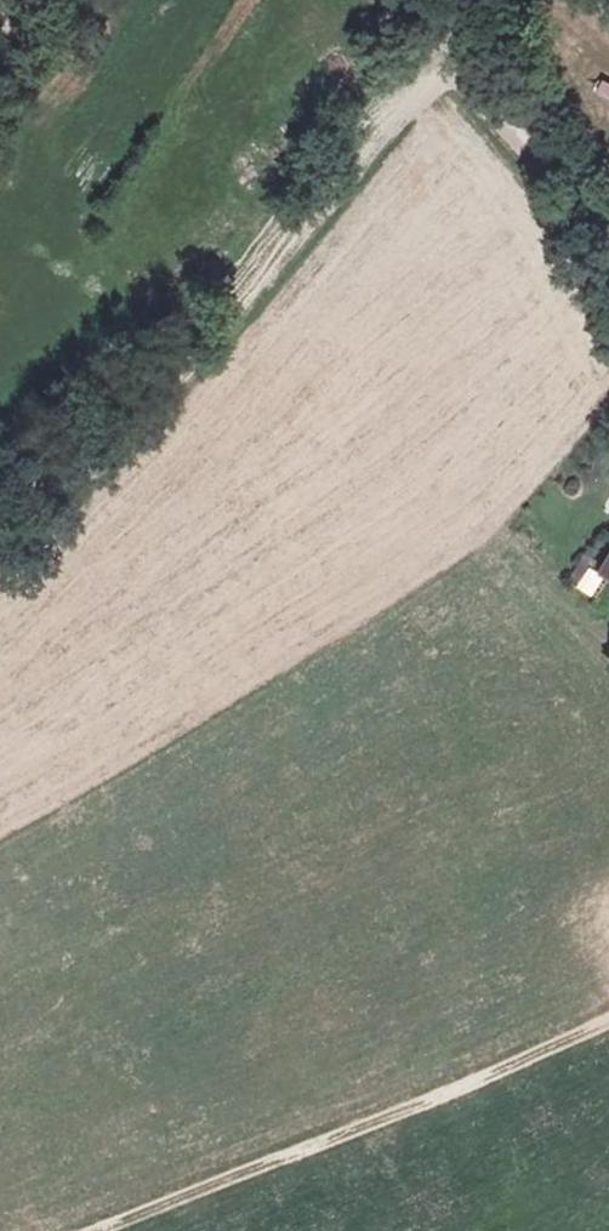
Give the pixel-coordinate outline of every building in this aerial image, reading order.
[(601,568),(596,576),(608,583),(608,555),(601,568)] [(596,576),(601,568),(583,558),(573,576),(582,581),(588,571),(596,576)]
